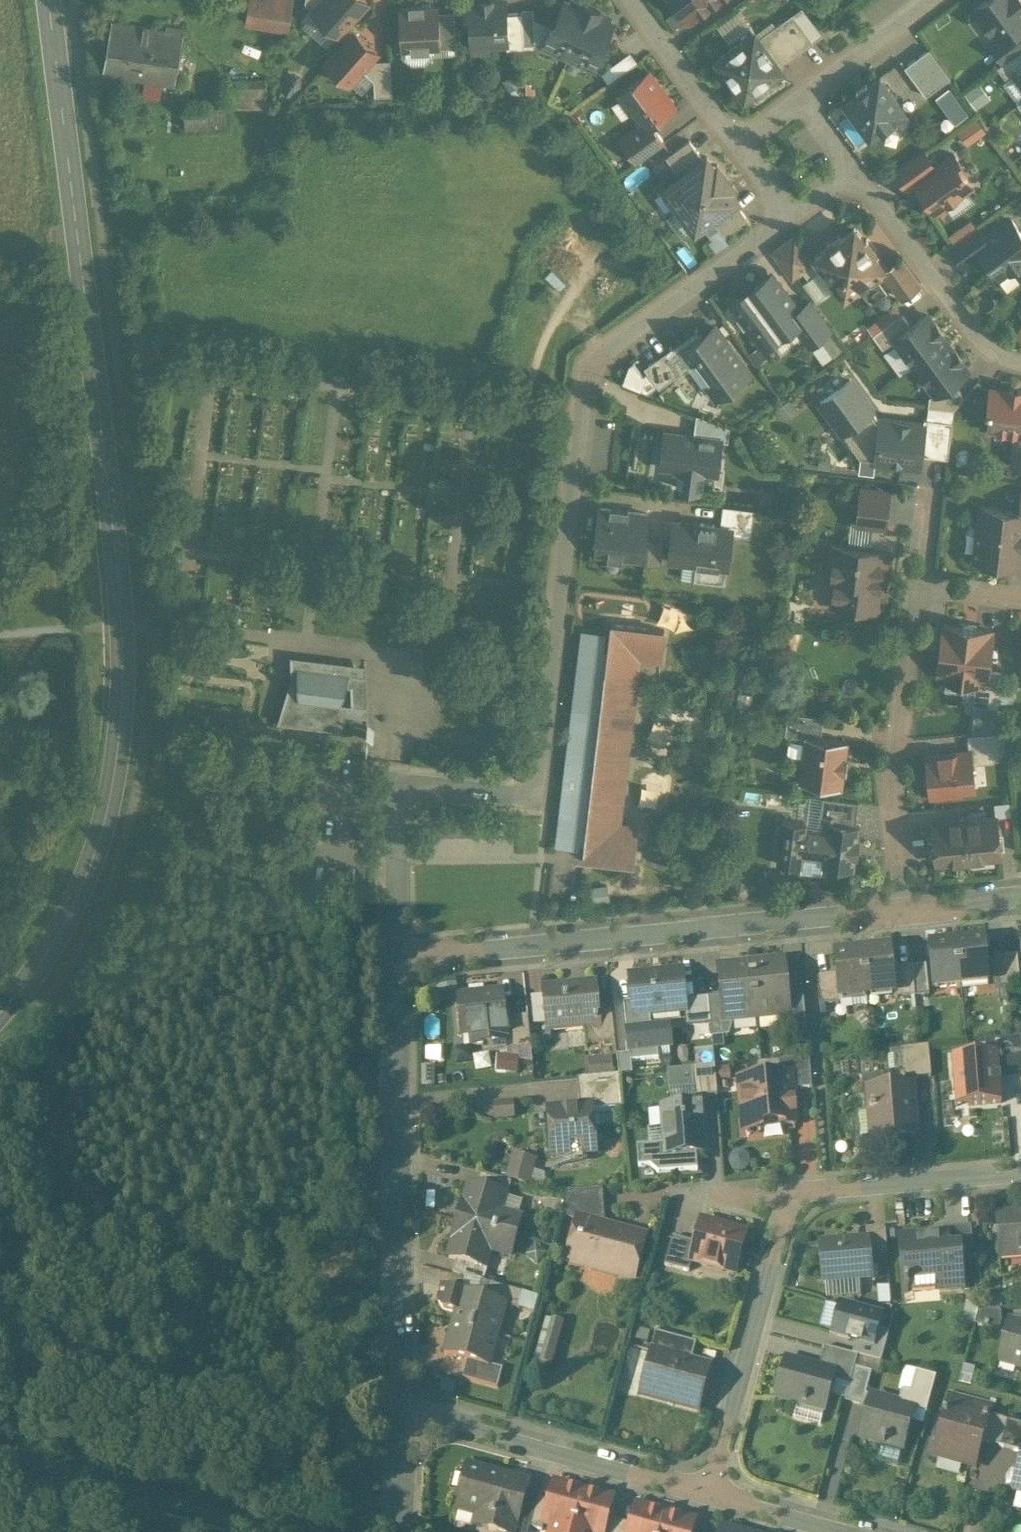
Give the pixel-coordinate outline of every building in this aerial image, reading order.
[(246,20),(288,27),(293,0),(249,0),(246,20)] [(304,0),(316,10),(325,0),(305,0),(304,0)] [(366,0),(325,0),(316,10),(315,11),(338,32),(339,32),(350,19),(366,0)] [(491,3),(491,0),(483,0),(478,0),(478,2),(465,3),(467,25),(471,24),(472,40),(485,39),(485,43),(506,42),(507,42),(505,12),(505,2),(491,3)] [(564,1),(553,26),(550,24),(542,42),(569,54),(590,7),(575,0),(571,0),(570,3),(564,1)] [(688,19),(714,0),(674,0),(688,19)] [(976,6),(976,5),(974,7),(975,8),(998,38),(999,39),(1020,24),(1020,23),(1020,4),(1020,3),(1020,0),(983,0),(976,6)] [(422,3),(410,4),(410,6),(399,7),(401,49),(440,46),(439,31),(438,4),(422,5),(422,3)] [(608,15),(590,7),(569,54),(596,67),(604,48),(601,47),(612,22),(606,20),(608,15)] [(718,23),(728,37),(750,21),(740,7),(718,23)] [(521,11),(505,12),(507,42),(506,42),(506,48),(523,47),(521,11)] [(813,41),(792,12),(759,36),(780,65),(813,41)] [(359,27),(350,19),(339,32),(346,38),(353,30),(355,31),(359,27)] [(181,33),(112,21),(103,72),(173,83),(181,33)] [(759,36),(749,23),(728,39),(732,45),(716,57),(744,95),(782,67),(780,65),(759,36)] [(999,39),(998,38),(990,44),(1003,61),(1020,48),(1020,25),(1020,24),(999,39)] [(346,38),(326,61),(349,81),(361,68),(372,56),(376,51),(355,31),(353,30),(346,38)] [(455,30),(439,31),(440,46),(456,45),(455,30)] [(950,76),(928,47),(904,65),(925,94),(950,76)] [(997,66),(1006,79),(1016,72),(1020,68),(1020,48),(1003,61),(997,66)] [(390,58),(376,59),(372,56),(361,68),(373,79),(374,95),(392,94),(390,58)] [(674,104),(649,70),(619,92),(640,122),(619,137),(631,154),(638,149),(639,145),(636,141),(654,128),(650,122),(674,104)] [(904,109),(879,75),(866,84),(866,83),(856,90),(857,91),(844,100),(870,135),(880,127),(883,131),(897,122),(894,117),(904,109)] [(265,79),(229,80),(230,106),(266,105),(265,79)] [(977,106),(991,96),(980,81),(966,91),(977,106)] [(956,121),(969,110),(950,85),(936,95),(956,121)] [(959,128),(967,141),(986,128),(977,115),(959,128)] [(654,128),(636,141),(639,145),(638,149),(631,154),(636,161),(664,141),(654,128)] [(689,138),(665,155),(679,174),(703,157),(689,138)] [(923,150),(895,170),(907,187),(915,181),(914,180),(934,165),(923,150)] [(934,165),(914,180),(915,181),(936,209),(971,184),(962,171),(965,169),(953,152),(934,165)] [(679,174),(663,186),(679,208),(725,174),(717,163),(714,165),(706,155),(703,157),(679,174)] [(725,174),(679,208),(694,229),(711,217),(734,200),(737,198),(730,187),(733,185),(725,174)] [(734,200),(711,217),(725,236),(748,219),(734,200)] [(1010,217),(984,237),(976,242),(983,252),(999,275),(1010,267),(1014,272),(1020,267),(1020,232),(1010,217)] [(976,225),(949,244),(950,245),(951,245),(964,264),(965,265),(983,252),(976,242),(984,237),(976,225)] [(853,227),(814,255),(815,256),(816,256),(833,280),(843,293),(842,293),(843,294),(845,293),(881,266),(882,266),(883,265),(882,264),(855,227),(854,226),(853,226),(853,227)] [(811,259),(794,235),(773,251),(792,277),(802,270),(813,262),(811,259)] [(815,256),(811,259),(813,262),(802,270),(808,277),(819,269),(830,283),(833,280),(816,256),(815,256)] [(919,284),(900,259),(882,272),(901,297),(919,284)] [(794,303),(772,273),(732,302),(763,346),(794,323),(800,319),(790,306),(794,303)] [(830,328),(809,300),(798,309),(794,303),(790,306),(800,319),(794,323),(809,344),(830,328)] [(727,304),(717,310),(724,320),(731,315),(731,310),(727,304)] [(901,313),(872,334),(882,348),(898,336),(897,335),(910,325),(901,313)] [(910,325),(897,335),(898,336),(905,346),(902,349),(914,365),(946,342),(939,334),(942,332),(935,322),(933,323),(926,314),(910,325)] [(748,373),(713,325),(681,348),(691,363),(688,365),(702,385),(705,382),(716,397),(748,373)] [(946,342),(914,365),(926,382),(930,379),(937,389),(938,391),(952,380),(967,369),(960,360),(961,359),(954,349),(952,351),(946,342)] [(680,372),(665,351),(643,367),(658,387),(680,372)] [(643,375),(633,362),(628,365),(621,383),(637,389),(643,375)] [(819,402),(849,442),(871,427),(879,428),(880,419),(850,379),(819,402)] [(952,380),(938,391),(937,389),(928,396),(927,406),(953,409),(963,396),(952,380)] [(989,388),(987,409),(990,409),(988,428),(1008,430),(1008,434),(1014,435),(1020,436),(1020,395),(1020,394),(1020,390),(1008,388),(1008,390),(989,388)] [(729,426),(696,413),(693,435),(720,438),(720,440),(727,441),(729,426)] [(952,421),(924,418),(923,424),(924,424),(921,454),(947,457),(952,421)] [(923,424),(880,419),(879,428),(871,427),(849,442),(860,457),(875,459),(875,461),(919,466),(921,454),(924,424),(923,424)] [(693,435),(665,432),(661,465),(678,467),(675,486),(702,490),(704,471),(716,472),(720,440),(720,438),(693,435)] [(1014,435),(1011,465),(1020,466),(1020,436),(1014,435)] [(888,494),(860,491),(857,522),(872,524),(872,523),(884,525),(888,494)] [(754,508),(722,504),(720,525),(732,527),(731,534),(750,536),(754,508)] [(981,506),(979,521),(982,526),(978,558),(975,557),(974,559),(982,560),(983,562),(983,564),(985,565),(986,566),(988,567),(990,567),(992,567),(994,566),(995,565),(997,563),(997,562),(1018,564),(1020,549),(1020,511),(1019,511),(981,506)] [(646,513),(627,511),(627,509),(611,507),(611,509),(599,508),(596,532),(597,532),(595,553),(639,558),(642,538),(643,538),(646,513)] [(720,525),(714,525),(714,524),(700,522),(700,523),(673,520),(668,560),(702,564),(700,579),(717,581),(717,582),(725,583),(731,534),(732,527),(720,525)] [(896,532),(883,531),(884,525),(872,523),(872,524),(870,546),(871,546),(870,549),(888,551),(887,552),(893,552),(896,532)] [(870,546),(848,543),(848,546),(830,544),(826,576),(835,577),(833,595),(849,597),(848,608),(866,611),(866,607),(876,608),(879,580),(884,581),(887,552),(888,551),(870,549),(871,546),(870,546)] [(618,824),(639,660),(662,663),(665,629),(610,622),(607,649),(604,649),(605,633),(580,630),(575,694),(558,839),(550,836),(550,837),(575,847),(580,836),(582,837),(586,838),(580,884),(581,884),(585,852),(590,852),(589,857),(597,860),(606,861),(615,859),(623,856),(631,858),(635,826),(618,824)] [(975,626),(961,624),(960,626),(943,624),(937,672),(975,676),(986,678),(987,670),(991,630),(975,628),(975,626)] [(352,662),(297,655),(297,677),(290,676),(277,721),(341,729),(346,712),(336,711),(339,702),(340,702),(352,662)] [(1002,671),(987,670),(986,678),(975,676),(972,704),(997,707),(1002,671)] [(995,727),(995,709),(973,709),(972,727),(995,727)] [(823,716),(787,711),(784,733),(804,736),(804,734),(820,736),(823,716)] [(1003,730),(966,734),(968,751),(969,751),(971,763),(994,760),(993,755),(1005,754),(1003,730)] [(820,736),(804,734),(804,736),(798,781),(841,787),(843,770),(845,771),(847,756),(845,756),(847,740),(820,736)] [(968,751),(927,755),(931,794),(960,791),(959,788),(973,787),(971,763),(969,751),(968,751)] [(858,801),(822,797),(819,821),(823,822),(823,821),(855,825),(858,801)] [(995,815),(969,818),(969,817),(957,818),(957,819),(932,821),(936,861),(999,855),(995,815)] [(855,825),(823,821),(823,822),(822,831),(805,829),(806,823),(781,820),(776,863),(801,866),(802,854),(823,857),(822,865),(853,869),(855,854),(853,854),(854,847),(858,847),(859,838),(857,838),(859,825),(855,825)] [(985,940),(956,942),(961,984),(989,981),(985,940)] [(956,942),(928,945),(932,987),(961,984),(956,942)] [(891,949),(862,952),(867,994),(894,991),(895,991),(892,967),(891,949)] [(862,952),(834,955),(836,973),(838,997),(839,997),(852,996),(867,994),(862,952)] [(1017,954),(1004,956),(1007,985),(1020,984),(1017,954)] [(1007,985),(1004,956),(990,957),(993,987),(1007,985)] [(784,965),(761,968),(760,962),(751,963),(756,1018),(794,1014),(796,1036),(807,1035),(802,987),(786,989),(784,965)] [(743,970),(720,972),(722,995),(708,997),(711,1024),(712,1037),(722,1036),(721,1021),(756,1018),(751,963),(742,964),(743,970)] [(926,964),(912,965),(915,995),(929,994),(926,964)] [(912,965),(892,967),(895,991),(894,991),(894,997),(915,995),(912,965)] [(681,970),(629,976),(629,977),(631,976),(635,1014),(633,1014),(634,1016),(684,1011),(686,1011),(684,999),(681,970)] [(836,973),(817,975),(819,1005),(840,1003),(839,997),(838,997),(836,973)] [(575,987),(544,990),(548,1027),(584,1024),(599,1022),(598,1011),(595,984),(575,986),(575,987)] [(502,992),(458,997),(461,1035),(472,1034),(487,1033),(489,1044),(506,1043),(508,1042),(505,1018),(502,992)] [(867,994),(852,996),(853,1008),(868,1007),(867,994)] [(708,997),(684,999),(686,1011),(684,1011),(686,1026),(711,1024),(708,997)] [(599,1022),(584,1024),(586,1045),(615,1042),(612,1010),(598,1011),(599,1022)] [(528,1016),(505,1018),(508,1042),(506,1043),(506,1050),(531,1047),(528,1016)] [(757,1020),(733,1024),(734,1032),(758,1029),(757,1020)] [(487,1033),(472,1034),(473,1046),(489,1044),(487,1033)] [(672,1038),(628,1042),(629,1054),(631,1063),(674,1059),(672,1038)] [(1001,1075),(1020,1074),(1020,1045),(1020,1038),(998,1039),(999,1054),(1001,1075)] [(928,1046),(902,1048),(905,1079),(931,1077),(928,1046)] [(629,1054),(617,1056),(619,1075),(632,1074),(631,1063),(629,1054)] [(999,1054),(951,1058),(955,1107),(1003,1103),(1001,1075),(999,1054)] [(498,1070),(519,1070),(519,1056),(498,1055),(498,1070)] [(614,1072),(613,1056),(590,1057),(591,1073),(614,1072)] [(809,1057),(780,1060),(781,1075),(790,1074),(791,1089),(812,1087),(809,1057)] [(715,1066),(692,1068),(695,1098),(717,1095),(715,1066)] [(781,1075),(740,1079),(744,1117),(751,1116),(751,1124),(760,1132),(769,1122),(777,1122),(777,1125),(795,1123),(794,1112),(795,1112),(794,1100),(792,1100),(791,1089),(790,1074),(781,1075)] [(618,1075),(581,1078),(583,1097),(620,1094),(618,1075)] [(912,1086),(868,1089),(872,1139),(916,1135),(912,1086)] [(514,1101),(494,1102),(495,1118),(515,1117),(514,1101)] [(703,1105),(661,1108),(661,1111),(663,1111),(664,1127),(662,1127),(665,1156),(707,1153),(706,1151),(703,1121),(704,1121),(703,1105)] [(591,1106),(549,1110),(553,1156),(595,1153),(591,1106)] [(536,1173),(544,1146),(522,1140),(514,1167),(536,1173)] [(512,1182),(481,1173),(477,1186),(504,1194),(504,1196),(508,1197),(512,1182)] [(521,1219),(499,1212),(504,1196),(504,1194),(477,1186),(469,1184),(464,1203),(462,1202),(457,1220),(516,1237),(521,1219)] [(602,1190),(566,1193),(560,1216),(578,1221),(579,1219),(605,1226),(602,1190)] [(997,1215),(1000,1256),(1020,1254),(1020,1213),(997,1215)] [(605,1226),(579,1219),(578,1221),(568,1261),(632,1279),(644,1236),(605,1226)] [(516,1237),(457,1220),(452,1239),(454,1239),(449,1258),(457,1260),(484,1267),(484,1266),(489,1249),(511,1255),(516,1237)] [(746,1233),(701,1221),(695,1242),(690,1261),(691,1262),(735,1274),(746,1233)] [(971,1225),(944,1228),(944,1234),(958,1233),(960,1258),(973,1257),(971,1225)] [(885,1226),(865,1228),(866,1240),(867,1240),(868,1255),(887,1253),(885,1226)] [(944,1234),(919,1236),(919,1235),(899,1237),(904,1293),(962,1288),(960,1258),(958,1233),(944,1234)] [(695,1242),(672,1236),(664,1265),(689,1272),(691,1262),(690,1261),(695,1242)] [(866,1240),(821,1243),(824,1282),(870,1278),(868,1255),(867,1240),(866,1240)] [(484,1267),(457,1260),(453,1273),(484,1282),(488,1267),(484,1266),(484,1267)] [(523,1293),(489,1283),(484,1298),(505,1304),(504,1305),(519,1309),(523,1293)] [(461,1292),(443,1287),(440,1301),(443,1307),(459,1312),(464,1292),(461,1292)] [(484,1298),(464,1292),(459,1312),(455,1324),(496,1334),(504,1305),(505,1304),(484,1298)] [(881,1317),(840,1306),(832,1335),(857,1341),(874,1346),(878,1330),(881,1317)] [(1000,1309),(978,1311),(974,1324),(999,1330),(1001,1321),(1000,1309)] [(537,1361),(553,1365),(564,1321),(548,1317),(537,1361)] [(1008,1321),(997,1360),(1020,1367),(1020,1325),(1008,1321)] [(496,1334),(455,1324),(447,1355),(467,1361),(487,1366),(488,1365),(496,1334)] [(874,1346),(857,1341),(853,1355),(858,1356),(881,1362),(889,1333),(878,1330),(874,1346)] [(696,1343),(656,1332),(650,1352),(662,1355),(690,1363),(696,1343)] [(853,1355),(825,1347),(819,1369),(835,1373),(833,1381),(850,1385),(855,1368),(858,1356),(853,1355)] [(690,1363),(662,1355),(652,1392),(678,1399),(677,1405),(697,1410),(708,1372),(689,1367),(690,1363)] [(502,1369),(488,1365),(487,1366),(467,1361),(463,1378),(497,1388),(502,1369)] [(819,1369),(788,1361),(778,1398),(825,1410),(833,1381),(835,1373),(819,1369)] [(872,1373),(855,1368),(850,1385),(846,1399),(863,1404),(872,1373)] [(916,1372),(910,1393),(906,1392),(903,1405),(913,1408),(913,1409),(926,1412),(936,1377),(916,1372)] [(903,1405),(870,1396),(859,1437),(882,1443),(881,1445),(884,1446),(886,1440),(901,1444),(900,1450),(902,1451),(913,1409),(913,1408),(903,1405)] [(983,1417),(966,1413),(969,1401),(950,1396),(946,1411),(943,1410),(942,1414),(945,1415),(942,1426),(947,1427),(940,1456),(974,1465),(981,1441),(987,1418),(983,1417)] [(800,1409),(798,1419),(822,1423),(824,1413),(800,1409)] [(1007,1421),(984,1414),(983,1417),(987,1418),(981,1441),(1000,1447),(1007,1421)] [(1007,1421),(1000,1447),(1020,1453),(1020,1424),(1007,1421)] [(467,1467),(456,1510),(491,1520),(488,1531),(493,1531),(514,1531),(523,1501),(524,1497),(518,1495),(522,1482),(467,1467)] [(555,1482),(549,1502),(543,1525),(544,1525),(568,1531),(573,1531),(584,1490),(577,1488),(576,1491),(570,1490),(570,1487),(555,1482)] [(584,1490),(573,1531),(604,1531),(608,1518),(613,1498),(597,1494),(596,1497),(590,1495),(591,1492),(584,1490)] [(549,1502),(538,1499),(536,1504),(530,1528),(542,1531),(544,1525),(543,1525),(549,1502)] [(514,1531),(529,1531),(530,1528),(536,1504),(523,1501),(514,1531)] [(636,1505),(631,1525),(629,1531),(660,1531),(666,1513),(659,1511),(658,1514),(651,1512),(652,1509),(636,1505)] [(672,1518),(673,1515),(666,1513),(660,1531),(692,1531),(695,1521),(679,1516),(678,1519),(672,1518)] [(604,1531),(616,1531),(619,1522),(608,1518),(604,1531)] [(619,1522),(616,1531),(629,1531),(631,1525),(619,1522)]
